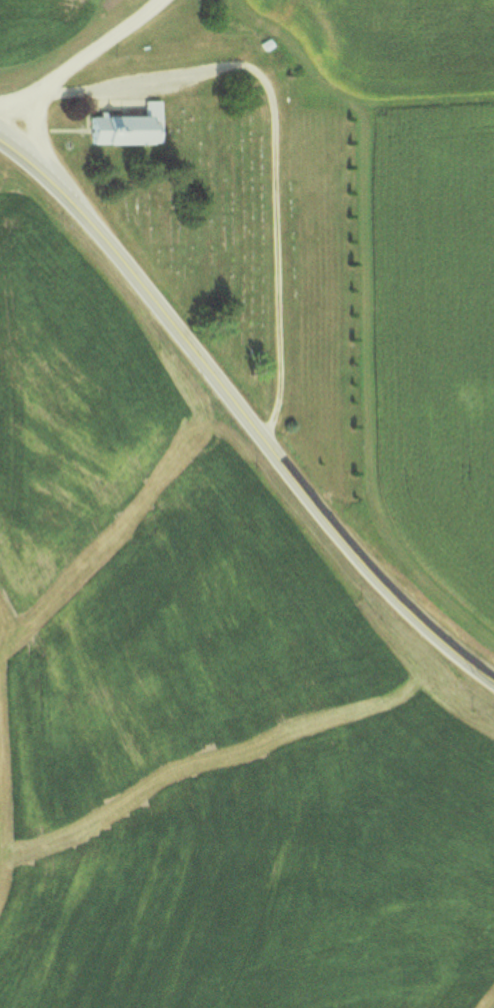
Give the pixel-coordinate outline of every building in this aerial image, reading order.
[(88,115),(88,143),(160,143),(160,100),(143,100),(143,115),(88,115)]
